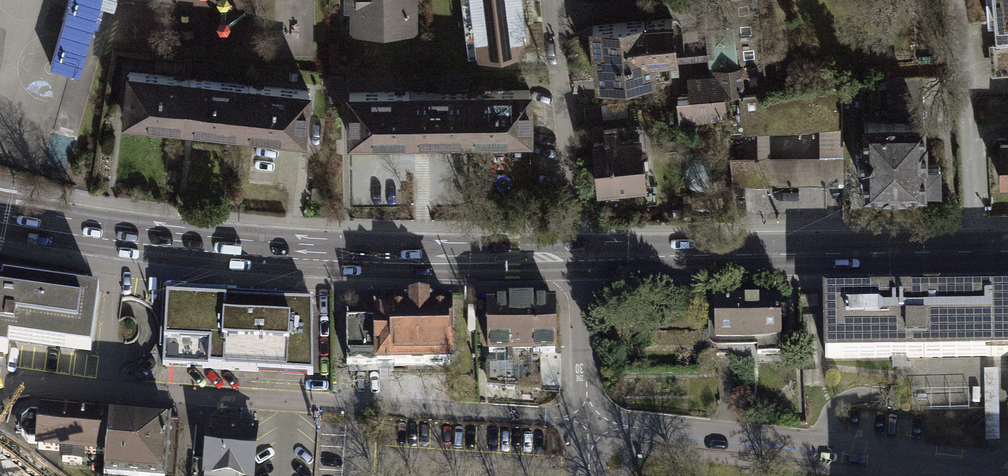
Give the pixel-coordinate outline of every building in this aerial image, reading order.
[(411,27),(411,0),(348,0),(348,9),(359,9),(359,27),(411,27)] [(481,55),(522,50),(519,25),(522,24),(519,0),(475,0),(481,55)] [(711,76),(689,78),(691,95),(725,92),(766,88),(756,0),(703,0),(711,76)] [(989,22),(1007,20),(1007,0),(987,0),(989,22)] [(593,25),(599,83),(669,76),(667,53),(675,52),(672,17),(593,25)] [(130,73),(126,120),(150,122),(149,127),(166,129),(167,123),(187,125),(191,79),(184,78),(130,73)] [(888,81),(888,122),(922,122),(921,77),(888,81)] [(191,79),(187,125),(248,130),(252,85),(191,79)] [(819,124),(843,123),(843,83),(766,88),(725,92),(727,113),(728,129),(758,128),(770,127),(819,124)] [(252,85),(248,130),(267,132),(266,140),(282,141),(283,134),(308,136),(313,91),(252,85)] [(472,92),(473,139),(493,139),(493,147),(509,146),(509,139),(534,138),(533,91),(472,92)] [(411,93),(412,140),(473,139),(472,92),(411,93)] [(727,113),(725,92),(691,95),(678,97),(680,117),(727,113)] [(350,94),(351,141),(375,141),(375,146),(393,146),(392,140),(412,140),(411,93),(350,94)] [(866,165),(866,192),(885,192),(885,196),(905,195),(905,192),(925,192),(925,188),(941,188),(940,164),(925,165),(924,122),(922,122),(888,122),(866,122),(866,147),(862,147),(862,165),(866,165)] [(846,181),(843,123),(819,124),(820,154),(770,154),(770,127),(758,128),(758,155),(730,155),(733,182),(846,181)] [(594,141),(599,189),(647,185),(642,136),(625,137),(624,127),(604,129),(605,140),(594,141)] [(7,354),(9,341),(90,352),(97,295),(17,284),(17,282),(2,280),(1,288),(0,287),(0,353),(7,354)] [(717,294),(718,344),(759,343),(760,355),(785,355),(784,293),(717,294)] [(923,294),(924,357),(1007,356),(1007,293),(923,294)] [(924,357),(923,294),(824,296),(825,358),(924,357)] [(312,303),(167,297),(163,365),(172,366),(222,368),(302,373),(313,373),(312,311),(312,303)] [(488,305),(489,354),(536,353),(555,353),(554,304),(531,304),(531,303),(511,303),(511,305),(488,305)] [(346,319),(347,366),(450,364),(449,308),(451,308),(451,304),(376,305),(376,319),(346,319)] [(536,359),(507,359),(507,366),(489,367),(489,387),(537,390),(536,359)] [(83,453),(106,454),(108,454),(111,418),(42,413),(41,418),(31,417),(22,425),(22,435),(29,444),(39,444),(39,449),(63,451),(62,461),(82,463),(83,453)] [(111,418),(108,454),(106,454),(104,475),(175,475),(179,424),(111,418)] [(206,475),(238,475),(243,475),(251,475),(256,430),(237,429),(236,427),(230,427),(227,430),(212,429),(212,427),(210,426),(206,475)] [(0,458),(0,475),(22,475),(0,458)]
